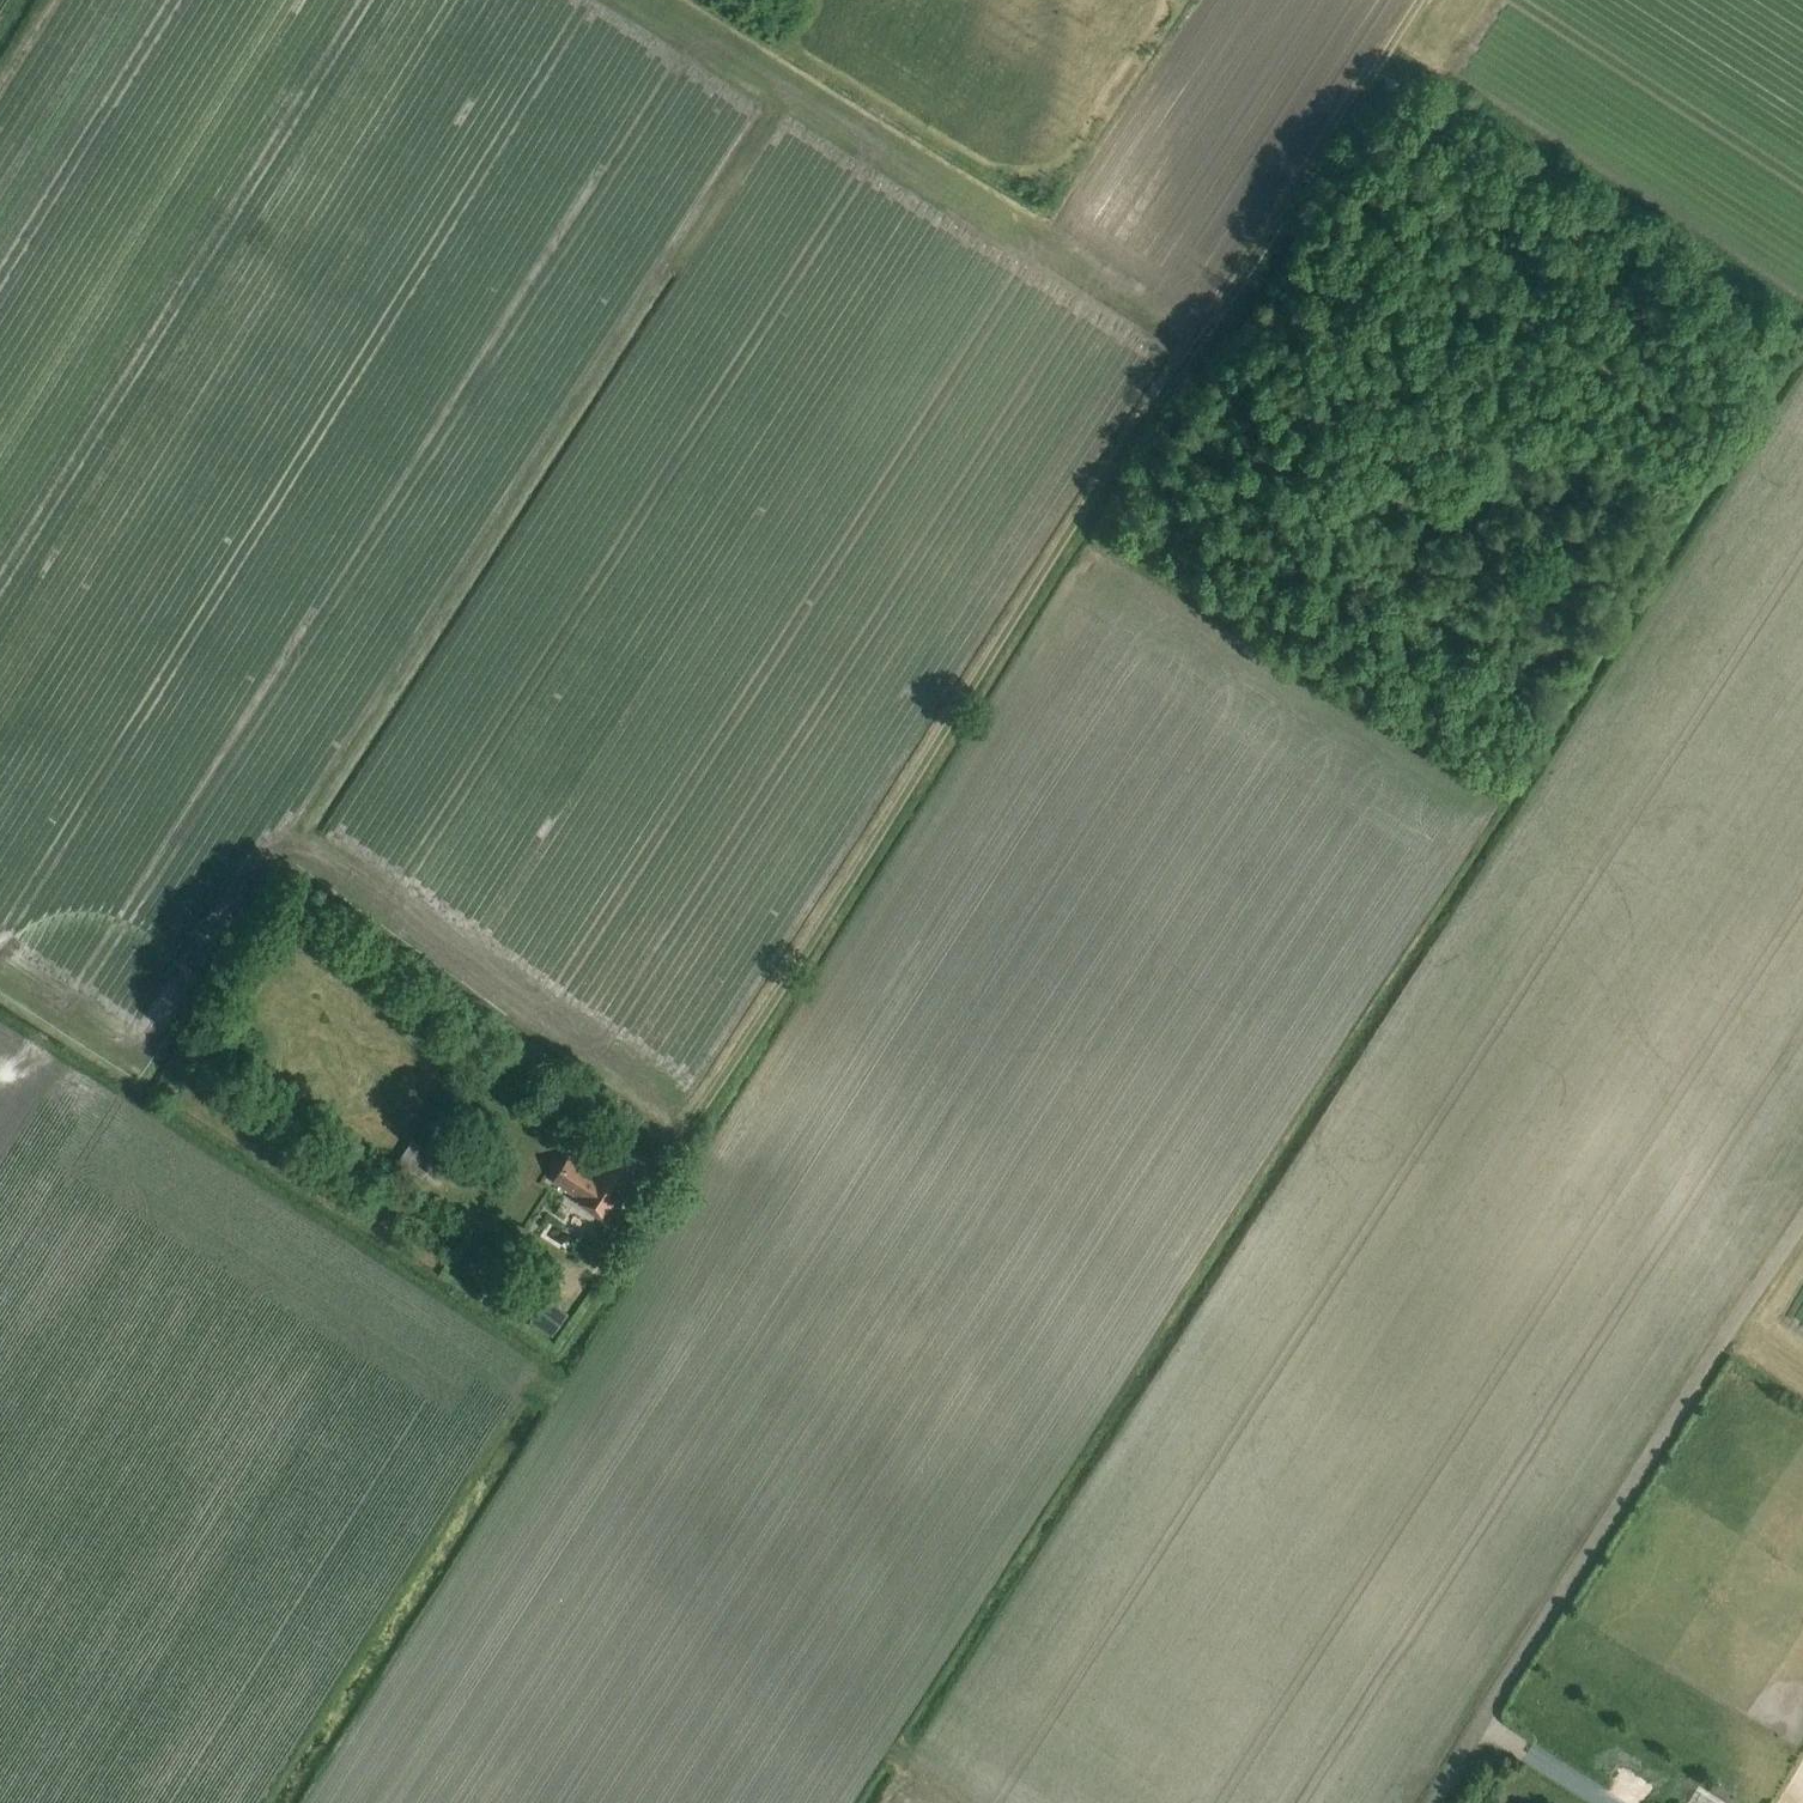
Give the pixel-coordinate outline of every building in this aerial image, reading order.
[(609,1218),(645,1162),(611,1140),(594,1166),(571,1152),(555,1178),(578,1193),(576,1197),(609,1218)]
